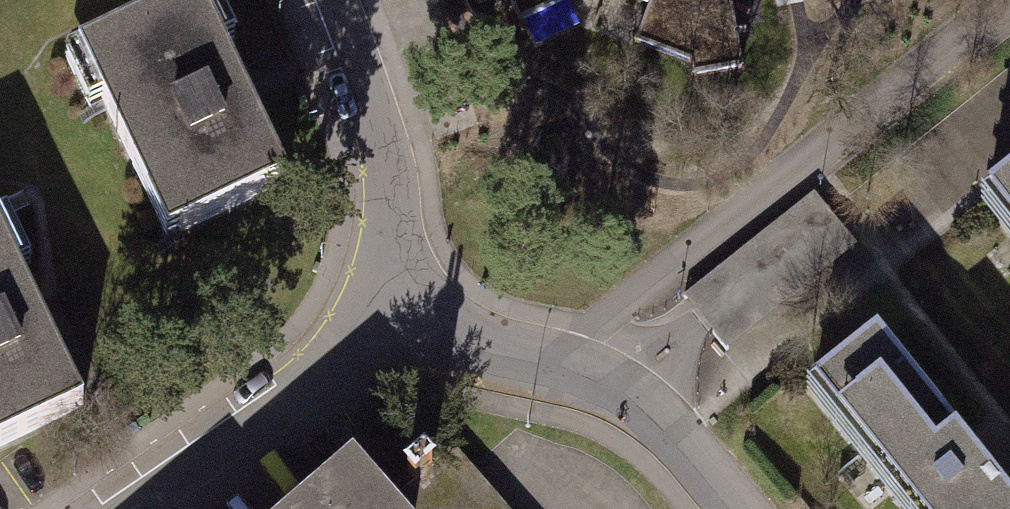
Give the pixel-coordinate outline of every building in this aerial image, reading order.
[(541,62),(611,17),(601,42),(698,76),(699,93),(755,87),(739,0),(513,0),(541,62)] [(218,2),(81,65),(170,259),(308,195),(218,2)] [(833,216),(813,193),(681,301),(724,353),(857,245),(833,216)] [(0,230),(0,476),(100,426),(0,230)] [(993,474),(893,351),(822,408),(904,508),(1009,508),(1009,495),(993,474)] [(398,498),(407,508),(504,508),(452,451),(398,498)] [(339,455),(282,508),(390,508),(339,455)]
